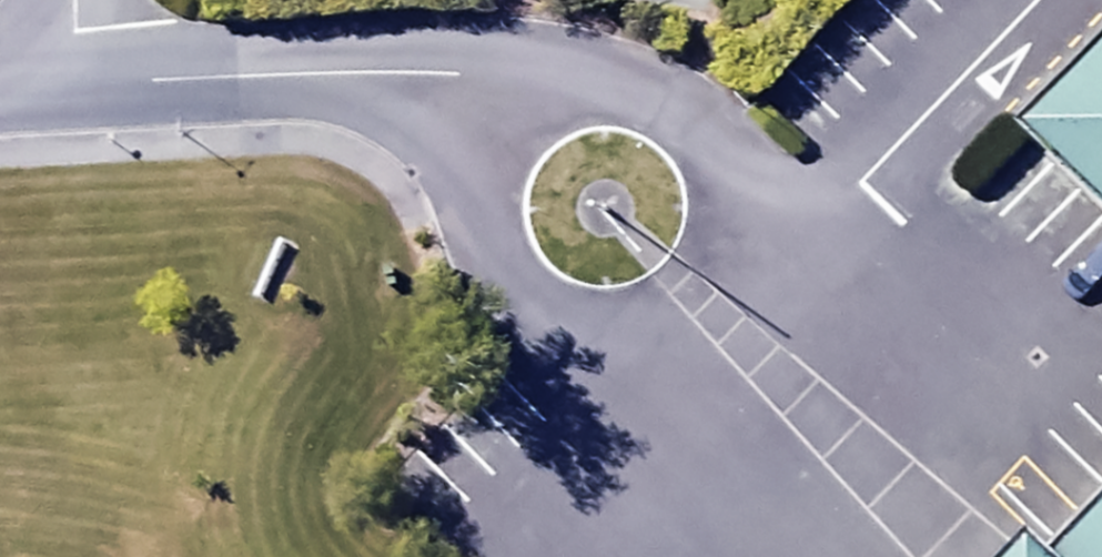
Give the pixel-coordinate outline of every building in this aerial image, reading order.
[(1039,136),(1101,200),(1101,65),(1039,136)] [(1033,556),(1101,556),(1101,483),(1033,556)]
